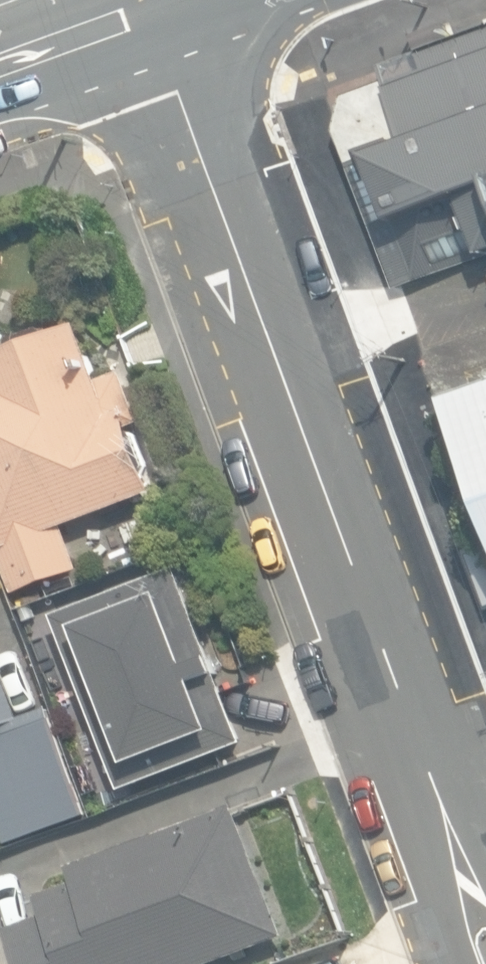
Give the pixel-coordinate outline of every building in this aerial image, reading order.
[(377,66),(383,83),(342,97),(334,130),(392,289),(400,286),(485,252),(485,27),(377,66)] [(16,593),(80,568),(65,527),(157,492),(131,426),(142,422),(123,371),(99,380),(80,328),(0,359),(0,551),(16,593)] [(443,400),(485,519),(485,385),(443,400)] [(55,616),(122,789),(245,742),(177,568),(55,616)] [(10,847),(91,816),(50,708),(19,720),(0,670),(0,820),(10,847)] [(287,927),(235,796),(67,856),(73,873),(37,885),(44,905),(0,922),(0,963),(190,963),(287,927)]
